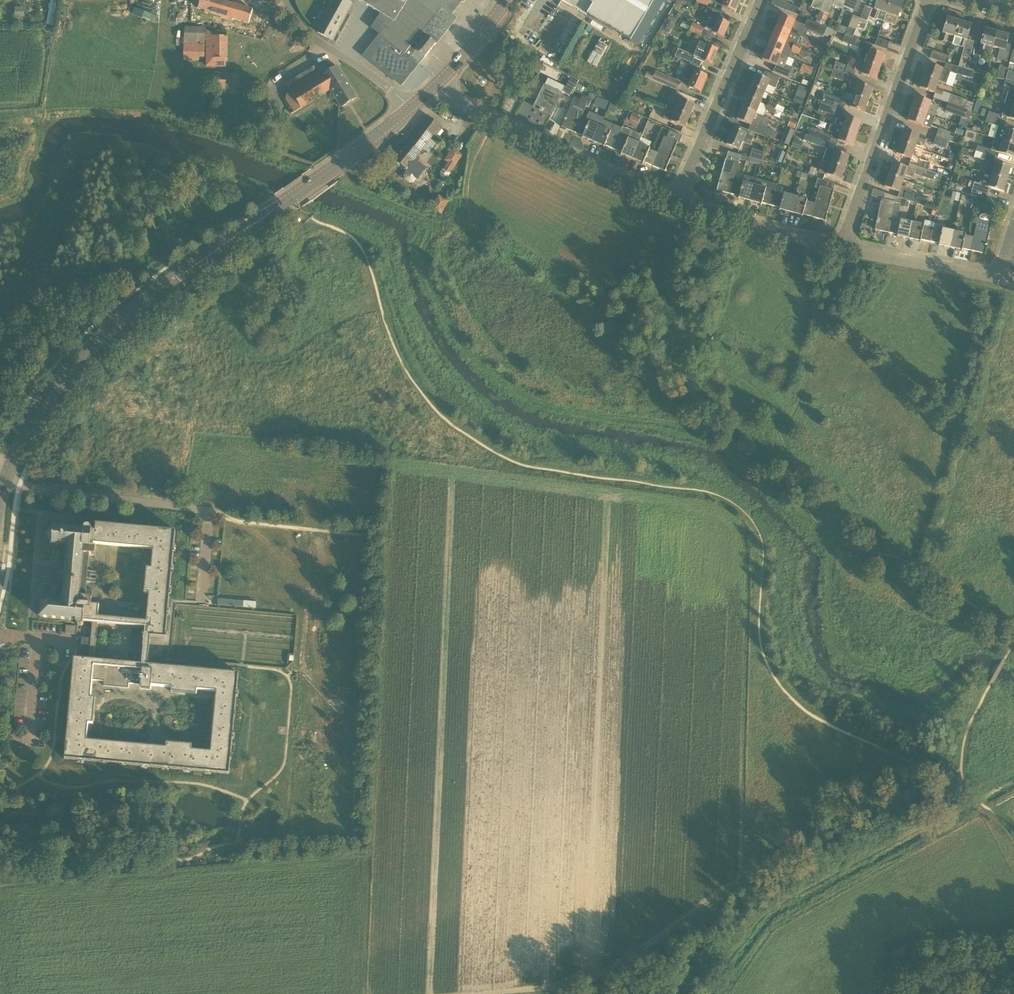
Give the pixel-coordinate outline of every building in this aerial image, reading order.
[(253,10),(218,0),(203,0),(198,15),(243,28),(245,22),(249,23),(253,10)] [(353,4),(346,0),(335,0),(317,32),(332,40),(353,4)] [(387,17),(375,32),(380,35),(364,56),(401,85),(423,57),(424,56),(425,57),(436,44),(455,19),(450,15),(462,0),(360,0),(387,17)] [(639,45),(665,0),(562,0),(639,45)] [(722,6),(734,12),(739,0),(725,0),(722,6)] [(811,6),(820,10),(824,0),(813,0),(811,6)] [(846,0),(824,0),(820,10),(821,10),(816,22),(824,25),(832,5),(842,9),(843,6),(846,0)] [(862,0),(846,0),(843,6),(851,9),(852,6),(858,9),(861,1),(862,1),(862,0)] [(875,9),(872,17),(883,21),(891,0),(878,0),(875,9)] [(903,3),(895,0),(891,0),(883,21),(890,23),(895,25),(897,18),(898,18),(903,3)] [(797,15),(800,9),(798,9),(799,8),(798,8),(789,4),(786,10),(797,15)] [(860,18),(866,20),(867,21),(869,16),(872,8),(865,6),(860,18)] [(15,7),(15,17),(24,17),(24,7),(15,7)] [(135,8),(132,14),(151,22),(154,16),(135,8)] [(713,31),(712,33),(723,38),(729,24),(718,19),(720,13),(713,10),(706,28),(713,31)] [(805,25),(802,24),(781,15),(776,26),(800,37),(804,28),(823,36),(823,35),(828,37),(829,35),(832,36),(835,30),(824,26),(824,25),(816,22),(816,23),(808,19),(805,25)] [(846,34),(853,37),(860,18),(853,15),(846,34)] [(666,21),(670,24),(673,26),(676,21),(669,16),(666,21)] [(954,37),(959,21),(947,18),(943,33),(941,41),(946,42),(948,35),(954,37)] [(967,40),(971,25),(959,21),(954,37),(955,37),(952,44),(964,48),(966,40),(967,40)] [(700,36),(704,28),(693,23),(689,31),(700,36)] [(776,26),(771,38),(801,50),(802,45),(797,43),(800,37),(776,26)] [(205,44),(205,28),(185,27),(185,44),(205,44)] [(993,47),(997,32),(985,29),(981,44),(982,44),(980,52),(984,53),(986,45),(993,47)] [(225,67),(225,31),(207,30),(207,67),(225,67)] [(1005,50),(1009,35),(997,32),(993,47),(991,54),(998,56),(998,57),(1003,58),(1005,50)] [(854,46),(857,39),(853,37),(846,34),(843,42),(854,46)] [(801,50),(771,38),(767,49),(789,58),(790,58),(793,52),(798,54),(803,59),(809,56),(809,53),(801,50)] [(887,50),(890,42),(877,38),(874,45),(887,50)] [(680,60),(680,59),(691,63),(690,64),(697,67),(699,68),(702,61),(711,65),(718,50),(707,45),(706,46),(699,43),(694,56),(678,49),(675,58),(680,60)] [(869,51),(862,48),(860,53),(868,55),(865,62),(881,67),(885,56),(869,50),(869,51)] [(788,78),(792,68),(786,65),(789,58),(767,49),(762,60),(776,66),(773,72),(788,78)] [(945,64),(948,56),(937,52),(934,60),(944,63),(945,64)] [(966,70),(969,58),(970,55),(962,53),(958,67),(966,70)] [(974,72),(977,60),(969,58),(966,70),(974,72)] [(847,66),(836,62),(833,70),(844,73),(845,73),(854,76),(856,71),(862,73),(861,74),(876,79),(881,67),(865,62),(863,69),(856,66),(848,63),(847,66)] [(700,92),(707,77),(695,72),(697,67),(690,64),(689,63),(682,78),(691,82),(689,87),(700,92)] [(946,84),(948,77),(950,73),(942,70),(942,69),(928,64),(923,76),(938,81),(946,84)] [(813,68),(807,65),(804,72),(811,74),(813,68)] [(357,97),(338,66),(322,76),(316,67),(287,85),(293,94),(301,106),(330,89),(341,107),(357,97)] [(974,72),(966,70),(958,67),(957,74),(972,78),(974,72)] [(1005,80),(1008,69),(1000,67),(997,78),(1005,80)] [(842,81),(844,73),(833,70),(831,77),(842,81)] [(680,82),(655,72),(654,75),(652,80),(662,84),(663,84),(677,90),(680,82)] [(772,74),(770,80),(756,75),(751,86),(765,92),(768,85),(775,88),(780,78),(772,74)] [(919,88),(935,93),(942,96),(944,91),(936,88),(938,81),(923,76),(919,88)] [(570,79),(570,80),(563,91),(569,96),(577,83),(570,79)] [(217,92),(226,93),(228,82),(218,81),(217,92)] [(858,84),(850,81),(848,86),(856,89),(854,95),(869,100),(873,89),(858,84)] [(1012,83),(1005,81),(1004,86),(1010,88),(1005,104),(1013,107),(1013,83),(1012,83)] [(551,115),(561,93),(545,85),(534,107),(539,110),(542,112),(542,111),(551,115)] [(761,103),(765,92),(751,86),(746,97),(761,103)] [(795,95),(804,99),(808,89),(799,86),(795,95)] [(832,107),(835,98),(824,94),(821,103),(832,107)] [(948,103),(972,112),(975,104),(967,101),(967,100),(951,94),(948,103)] [(865,113),(869,100),(854,95),(851,102),(844,99),(842,104),(850,107),(865,113)] [(690,116),(695,105),(674,96),(672,101),(679,104),(676,111),(690,116)] [(581,97),(580,101),(574,98),(565,118),(564,120),(565,120),(562,127),(574,132),(579,120),(580,120),(586,106),(588,107),(591,101),(581,97)] [(595,105),(605,110),(609,102),(598,97),(595,105)] [(742,108),(756,114),(761,103),(746,97),(742,108)] [(934,117),(937,110),(938,106),(931,103),(931,102),(916,97),(912,109),(934,117)] [(767,106),(775,110),(777,106),(777,105),(770,101),(767,106)] [(830,115),(832,107),(821,103),(819,111),(830,115)] [(972,112),(948,103),(945,111),(963,118),(969,120),(972,112)] [(1005,104),(1003,111),(1011,113),(1009,118),(1013,120),(1013,107),(1005,104)] [(764,118),(756,114),(742,108),(737,119),(750,125),(747,130),(772,140),(776,132),(761,126),(764,118)] [(930,128),(932,123),(934,117),(912,109),(908,121),(923,126),(923,125),(930,128)] [(685,128),(690,116),(676,111),(673,117),(666,114),(664,119),(685,128)] [(335,120),(330,112),(326,115),(331,123),(335,120)] [(600,127),(604,118),(590,112),(585,122),(580,120),(579,120),(574,132),(583,136),(582,138),(593,142),(600,127)] [(1005,123),(1007,118),(989,112),(987,118),(1005,123)] [(640,118),(632,114),(630,119),(638,123),(640,118)] [(846,117),(838,115),(835,126),(857,134),(861,122),(846,117)] [(428,143),(441,126),(429,117),(408,144),(395,161),(407,170),(408,169),(419,178),(427,168),(418,161),(420,158),(419,155),(428,143)] [(797,121),(791,118),(787,126),(794,129),(797,121)] [(1003,128),(1005,123),(987,118),(985,122),(999,126),(995,138),(1002,140),(1002,141),(1013,145),(1013,131),(1003,128)] [(613,149),(622,128),(613,125),(610,131),(600,127),(593,142),(604,147),(605,145),(613,149)] [(807,130),(805,134),(821,140),(836,145),(838,141),(853,146),(857,134),(835,126),(834,126),(831,125),(830,126),(828,131),(832,133),(831,136),(823,134),(824,132),(812,128),(811,131),(807,130)] [(642,135),(623,127),(622,128),(613,149),(622,152),(621,155),(632,159),(639,143),(638,143),(642,135)] [(952,141),(953,137),(950,136),(951,132),(939,128),(936,136),(948,140),(949,139),(952,141)] [(750,145),(753,137),(733,129),(726,144),(739,150),(743,142),(750,145)] [(925,143),(927,139),(919,136),(919,135),(904,130),(900,142),(915,147),(918,141),(924,143),(925,143)] [(670,139),(664,137),(658,153),(653,166),(665,171),(664,171),(665,171),(668,164),(669,163),(677,143),(679,144),(682,136),(673,132),(670,139)] [(788,145),(791,137),(783,134),(780,142),(788,145)] [(819,146),(821,140),(805,134),(804,139),(803,140),(819,146)] [(945,148),(948,140),(936,136),(933,144),(945,148)] [(793,139),(790,147),(797,150),(800,142),(793,139)] [(1002,141),(998,153),(1013,157),(1013,145),(1002,141)] [(919,161),(921,157),(913,154),(915,147),(900,142),(896,154),(911,159),(919,161)] [(650,148),(649,147),(639,143),(632,159),(643,164),(644,162),(653,166),(658,153),(649,149),(650,148)] [(976,152),(983,154),(994,158),(996,152),(991,150),(977,146),(976,152)] [(448,177),(462,155),(451,149),(445,160),(448,163),(441,173),(448,177)] [(762,161),(763,158),(764,155),(765,152),(752,149),(750,158),(751,158),(758,160),(762,161)] [(849,157),(834,151),(827,149),(826,154),(824,160),(831,163),(845,168),(849,157)] [(738,164),(741,155),(728,152),(726,160),(725,160),(719,181),(718,183),(719,183),(717,190),(717,191),(717,190),(730,194),(733,181),(738,164)] [(1007,181),(1011,168),(995,163),(993,162),(994,158),(983,154),(982,159),(987,161),(983,173),(1007,181)] [(949,177),(950,174),(948,173),(949,169),(938,166),(927,161),(924,169),(936,173),(949,177)] [(841,180),(845,168),(831,163),(828,171),(820,168),(819,172),(841,180)] [(913,178),(915,171),(908,168),(893,163),(888,175),(903,181),(905,175),(913,178)] [(814,176),(817,169),(811,167),(808,174),(814,176)] [(933,180),(936,173),(924,169),(921,177),(933,180)] [(1003,192),(1007,181),(983,173),(979,185),(975,183),(971,195),(987,200),(991,188),(1003,192)] [(902,199),(904,199),(908,188),(901,186),(903,181),(888,175),(884,187),(899,192),(898,197),(902,199)] [(754,185),(756,179),(745,176),(742,184),(733,181),(730,194),(739,196),(738,198),(739,199),(750,202),(754,185)] [(828,213),(828,212),(827,212),(834,190),(833,190),(835,184),(818,178),(815,187),(819,189),(815,204),(812,217),(825,220),(824,221),(825,221),(827,213),(828,213)] [(771,205),(775,193),(774,193),(766,191),(766,188),(760,186),(762,180),(756,179),(754,185),(750,202),(761,205),(762,203),(771,205)] [(784,195),(775,193),(771,205),(780,208),(779,210),(780,210),(791,213),(796,197),(784,193),(784,195)] [(897,197),(884,193),(883,200),(882,199),(881,199),(877,221),(876,221),(876,222),(875,230),(888,232),(891,220),(895,203),(900,204),(902,199),(898,197),(897,197)] [(927,199),(916,195),(913,202),(924,206),(927,199)] [(441,214),(448,202),(438,197),(431,208),(441,214)] [(815,204),(807,202),(807,200),(796,197),(791,213),(802,216),(803,214),(812,217),(815,204)] [(991,223),(992,216),(979,213),(978,220),(974,238),(972,250),(984,253),(985,254),(986,246),(987,246),(987,245),(987,244),(991,223)] [(900,222),(891,220),(888,232),(897,234),(897,237),(908,239),(912,223),(900,221),(900,222)] [(930,241),(932,229),(923,227),(924,226),(912,223),(908,239),(920,242),(921,239),(930,241)] [(942,229),(942,228),(934,226),(933,229),(932,229),(930,241),(939,243),(938,246),(939,246),(950,248),(954,232),(942,229)] [(974,238),(965,236),(965,234),(954,232),(950,248),(961,251),(962,251),(962,248),(972,250),(974,238)] [(92,528),(90,525),(87,525),(85,526),(85,528),(80,527),(80,525),(72,525),(67,524),(67,520),(68,520),(55,518),(54,529),(51,530),(49,531),(47,534),(47,537),(48,539),(50,541),(53,542),(52,544),(67,546),(65,570),(61,570),(60,578),(65,578),(63,603),(42,601),(40,617),(76,620),(76,621),(76,622),(77,622),(77,623),(78,624),(79,624),(79,625),(80,625),(80,624),(81,624),(82,624),(83,623),(84,623),(84,622),(85,621),(85,620),(94,621),(92,641),(86,641),(85,648),(92,649),(91,659),(76,657),(74,673),(78,673),(77,679),(74,679),(73,694),(76,694),(75,701),(72,700),(71,715),(74,715),(74,722),(70,721),(69,736),(72,737),(72,743),(69,743),(67,758),(82,759),(83,756),(89,756),(89,759),(104,761),(104,757),(110,758),(110,761),(125,762),(125,759),(131,760),(131,763),(146,764),(146,761),(153,761),(152,765),(167,766),(168,763),(174,763),(174,766),(189,768),(189,764),(195,765),(195,768),(210,769),(210,766),(217,767),(216,770),(232,771),(233,756),(230,756),(231,750),(234,750),(235,735),(232,735),(232,728),(236,729),(237,714),(234,713),(234,707),(237,707),(239,692),(235,692),(236,686),(239,686),(240,670),(225,669),(225,672),(219,672),(219,668),(204,667),(204,670),(197,670),(198,667),(183,665),(183,669),(176,668),(177,665),(162,664),(161,667),(155,666),(155,663),(149,663),(152,634),(167,635),(164,634),(164,628),(168,628),(169,613),(166,613),(166,607),(169,607),(171,592),(167,592),(168,586),(171,586),(172,571),(169,571),(170,564),(173,565),(174,550),(171,549),(171,543),(175,543),(176,528),(160,527),(160,530),(153,530),(154,526),(139,525),(138,529),(132,528),(132,525),(118,524),(117,527),(111,526),(111,523),(96,522),(96,528),(92,528)] [(342,703),(328,703),(328,713),(342,713),(342,703)]
